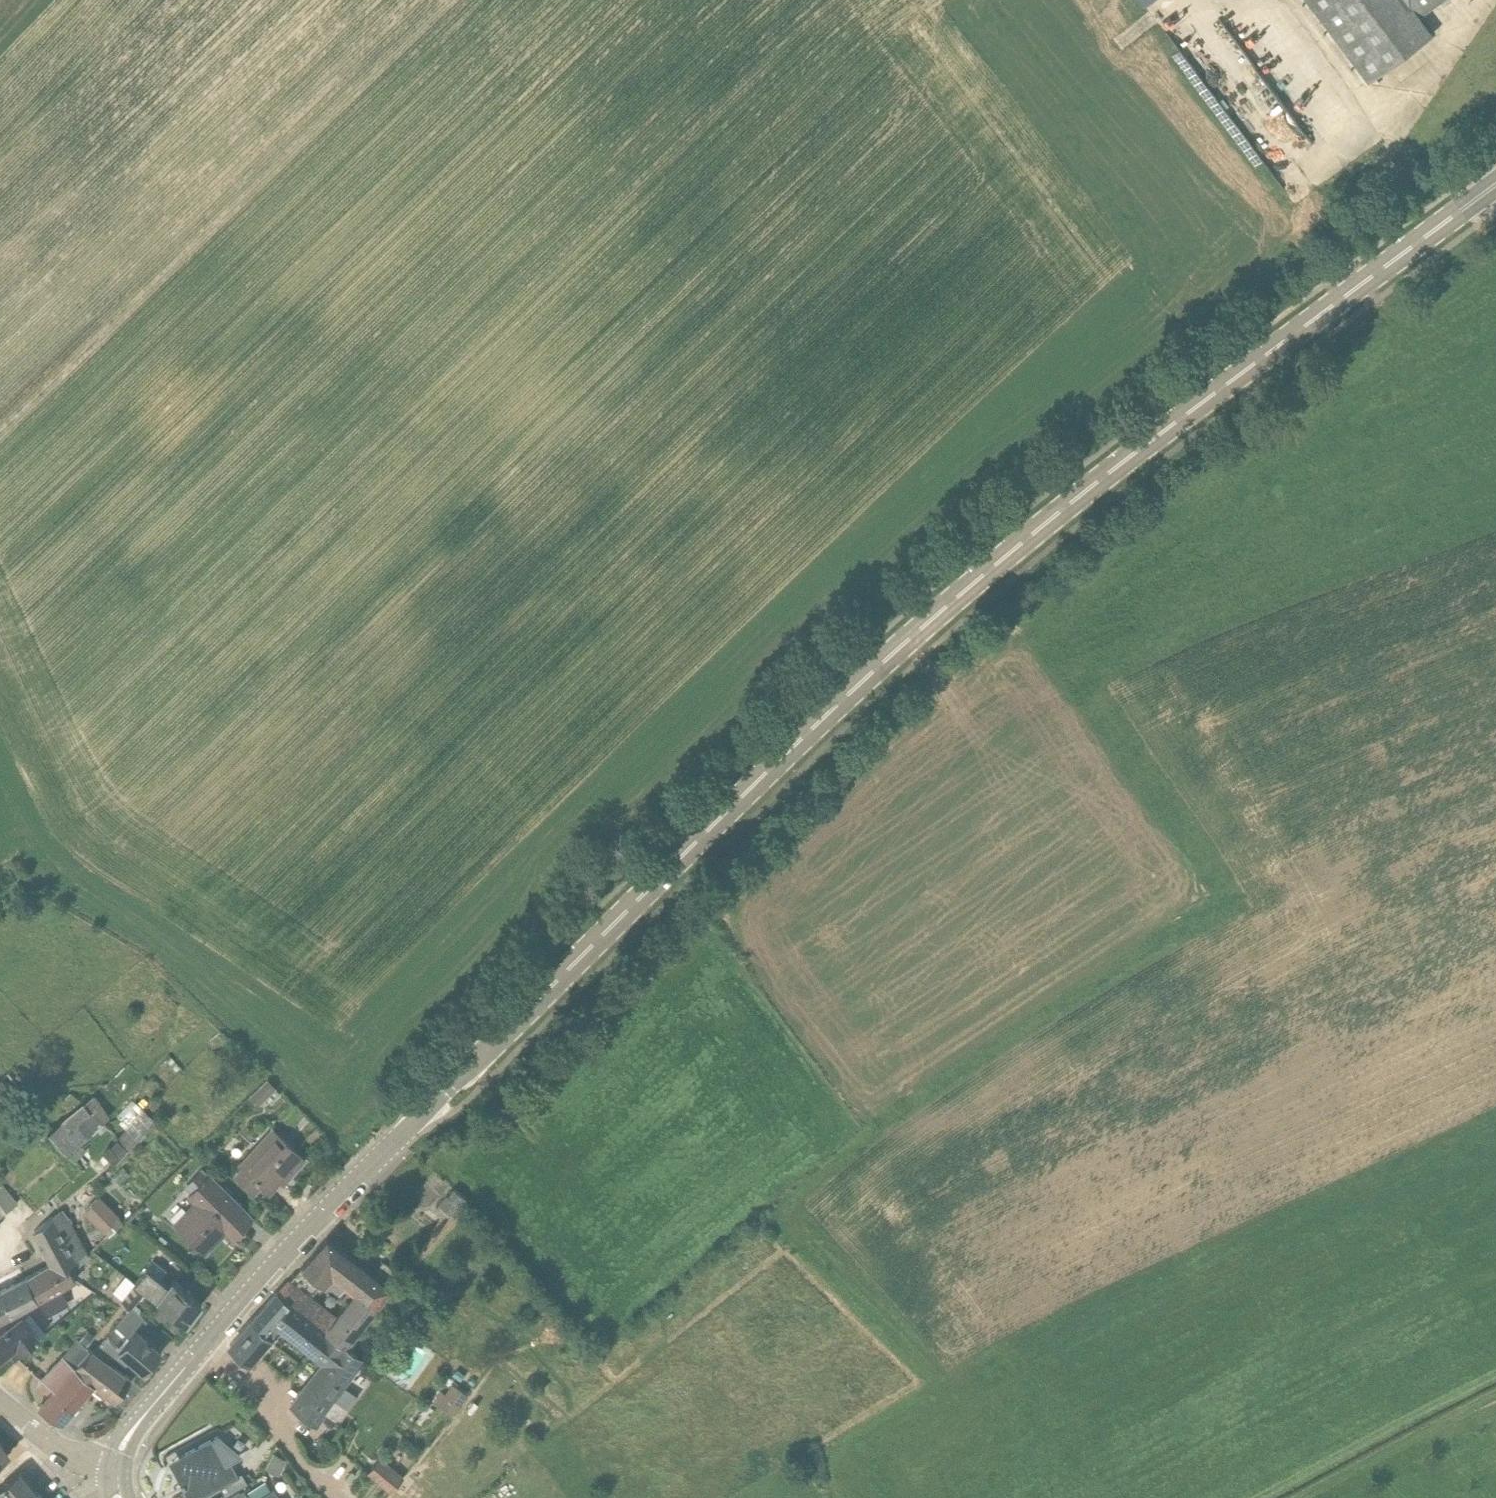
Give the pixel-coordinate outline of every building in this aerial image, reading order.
[(1371,87),(1434,38),(1421,21),(1449,0),(1304,0),(1371,87)] [(15,1070),(0,1082),(0,1098),(23,1080),(15,1070)] [(268,1079),(251,1096),(259,1105),(276,1087),(268,1079)] [(70,1113),(81,1105),(72,1095),(62,1104),(70,1113)] [(86,1103),(103,1123),(108,1118),(92,1098),(86,1103)] [(154,1122),(132,1100),(119,1114),(131,1127),(129,1129),(127,1128),(117,1138),(118,1139),(105,1153),(113,1161),(116,1159),(117,1160),(154,1122)] [(85,1102),(81,1105),(70,1113),(50,1130),(67,1151),(78,1142),(103,1123),(86,1103),(85,1102)] [(305,1159),(274,1131),(272,1129),(239,1164),(242,1167),(235,1175),(256,1193),(263,1185),(269,1191),(280,1179),(284,1182),(305,1159)] [(86,1151),(78,1142),(67,1151),(76,1160),(86,1151)] [(187,1187),(193,1193),(189,1197),(194,1202),(175,1223),(206,1252),(225,1232),(231,1238),(252,1216),(203,1170),(187,1187)] [(7,1212),(18,1203),(0,1183),(0,1203),(7,1212)] [(439,1206),(453,1217),(467,1199),(454,1188),(439,1206)] [(99,1196),(83,1212),(103,1232),(104,1230),(108,1235),(122,1221),(118,1217),(119,1216),(99,1196)] [(66,1220),(64,1216),(61,1213),(53,1218),(52,1216),(33,1232),(50,1264),(57,1260),(60,1265),(65,1263),(67,1266),(75,1261),(72,1255),(84,1248),(68,1219),(66,1220)] [(339,1292),(345,1285),(354,1292),(357,1294),(357,1293),(377,1310),(392,1289),(390,1287),(397,1279),(381,1264),(370,1277),(327,1239),(301,1267),(322,1285),(324,1287),(328,1282),(339,1292)] [(41,1302),(62,1291),(61,1288),(76,1279),(73,1272),(88,1256),(84,1248),(72,1255),(75,1261),(67,1266),(65,1263),(60,1265),(57,1260),(50,1264),(26,1277),(39,1303),(41,1302)] [(210,1290),(194,1278),(192,1276),(185,1284),(154,1260),(135,1284),(136,1284),(146,1291),(186,1322),(210,1290)] [(289,1302),(345,1352),(348,1348),(361,1331),(373,1315),(377,1310),(357,1293),(357,1294),(354,1292),(336,1315),(321,1303),(318,1307),(309,1299),(322,1285),(301,1267),(278,1293),(289,1302)] [(12,1315),(39,1303),(26,1277),(0,1291),(12,1315)] [(122,1300),(132,1308),(146,1291),(136,1284),(122,1300)] [(12,1315),(0,1291),(0,1321),(12,1315)] [(62,1291),(41,1302),(49,1316),(69,1305),(62,1291)] [(289,1302),(278,1293),(277,1292),(252,1320),(264,1332),(274,1319),(289,1302)] [(348,1348),(345,1352),(289,1302),(274,1319),(281,1325),(324,1363),(291,1405),(316,1425),(321,1418),(332,1428),(369,1377),(359,1369),(366,1361),(348,1348)] [(147,1321),(132,1308),(116,1326),(128,1336),(118,1349),(105,1338),(95,1350),(108,1361),(113,1356),(125,1366),(130,1359),(144,1371),(161,1350),(146,1337),(138,1330),(147,1321)] [(7,1353),(10,1357),(40,1335),(23,1314),(0,1333),(0,1358),(7,1353)] [(361,1331),(376,1342),(387,1326),(373,1315),(361,1331)] [(272,1337),(271,1336),(281,1325),(274,1319),(264,1332),(252,1320),(230,1345),(242,1357),(245,1354),(251,1360),(272,1337)] [(85,1345),(94,1335),(88,1329),(79,1339),(85,1345)] [(74,1367),(90,1349),(85,1345),(79,1339),(78,1339),(39,1383),(50,1392),(38,1407),(60,1422),(94,1383),(94,1382),(74,1367)] [(95,1350),(92,1348),(91,1350),(90,1349),(74,1367),(94,1382),(94,1383),(114,1398),(130,1379),(108,1361),(95,1350)] [(433,1400),(451,1414),(467,1394),(453,1383),(445,1393),(441,1389),(433,1400)] [(236,1476),(228,1461),(237,1456),(215,1438),(211,1440),(193,1450),(185,1455),(188,1460),(175,1467),(191,1497),(196,1497),(222,1484),(227,1495),(242,1487),(236,1476)] [(8,1453),(0,1443),(0,1461),(8,1453)] [(273,1453),(265,1468),(279,1475),(286,1460),(273,1453)] [(379,1456),(367,1471),(391,1491),(403,1477),(379,1456)] [(35,1490),(19,1471),(0,1487),(0,1497),(26,1497),(35,1490)] [(35,1490),(26,1497),(42,1497),(35,1490)]
